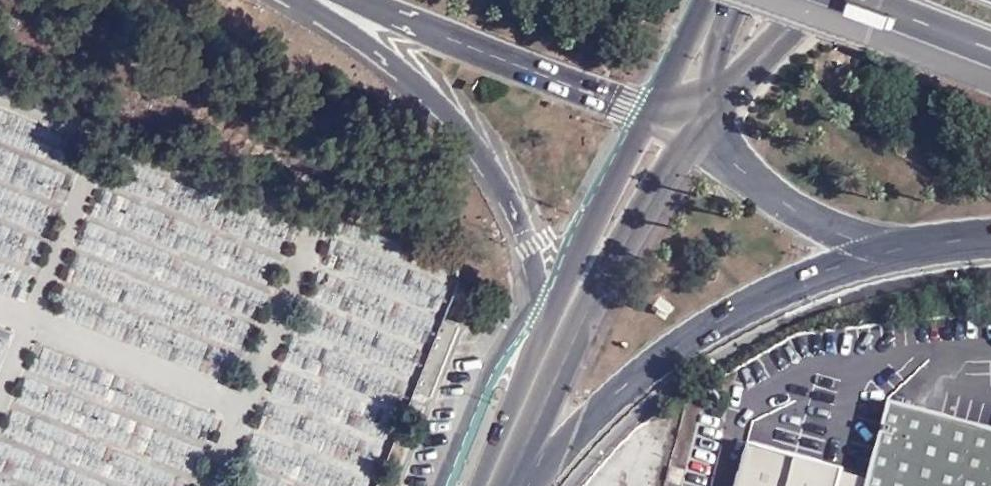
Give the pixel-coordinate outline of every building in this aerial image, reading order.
[(459,322),(446,316),(419,387),(432,393),(459,322)] [(889,407),(867,483),(844,476),(845,473),(746,447),(736,485),(990,485),(990,433),(889,407)]
